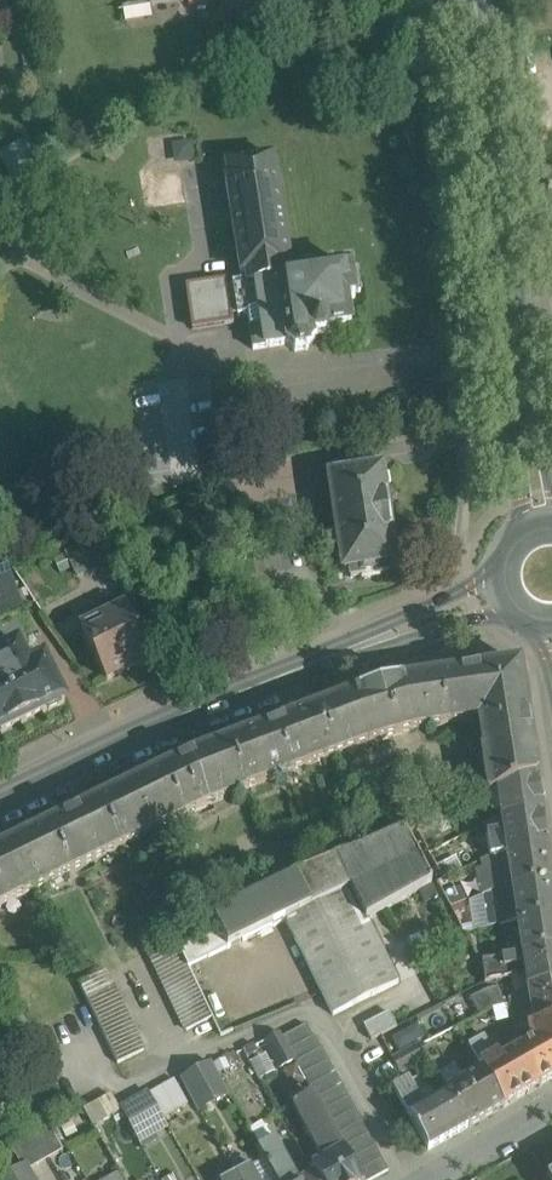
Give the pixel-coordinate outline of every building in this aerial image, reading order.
[(150,16),(152,16),(150,3),(172,0),(148,0),(150,16)] [(350,267),(287,277),(286,267),(291,266),(273,158),(227,165),(229,180),(226,180),(227,181),(233,219),(233,220),(241,273),(246,272),(247,282),(222,287),(227,317),(247,314),(253,349),(287,344),(287,345),(295,351),(308,349),(313,341),(313,339),(328,337),(327,330),(351,327),(347,299),(355,298),(354,293),(360,292),(357,271),(351,272),(350,267)] [(362,463),(346,466),(347,468),(335,470),(336,476),(330,477),(337,524),(389,516),(385,490),(389,486),(388,477),(383,475),(382,470),(375,471),(374,464),(362,465),(362,463)] [(389,516),(337,524),(343,571),(350,570),(351,577),(364,576),(365,578),(380,575),(379,573),(391,571),(390,564),(396,563),(396,558),(400,554),(399,546),(393,544),(389,516)] [(106,535),(66,554),(77,576),(117,557),(106,535)] [(23,609),(11,563),(0,566),(0,615),(23,609)] [(125,607),(81,629),(106,680),(150,659),(125,607)] [(51,638),(39,614),(26,620),(38,644),(51,638)] [(44,656),(21,668),(20,666),(8,671),(9,673),(2,677),(24,720),(48,708),(48,709),(60,704),(60,703),(66,700),(44,656)] [(480,717),(527,711),(520,664),(440,677),(447,723),(467,721),(467,719),(480,717)] [(24,720),(2,677),(1,677),(0,677),(0,732),(24,720)] [(440,677),(403,682),(356,695),(356,696),(319,709),(336,755),(368,743),(413,730),(447,723),(440,677)] [(319,709),(228,744),(245,789),(336,755),(319,709)] [(527,711),(480,717),(486,752),(482,753),(488,796),(497,792),(537,775),(527,711)] [(190,758),(128,788),(149,833),(206,805),(246,790),(245,789),(228,744),(190,758)] [(537,775),(497,792),(501,819),(543,813),(537,775)] [(128,788),(13,844),(35,889),(149,833),(128,788)] [(543,813),(501,819),(504,833),(487,836),(490,857),(507,854),(548,848),(543,813)] [(404,831),(296,877),(297,879),(310,907),(285,920),(295,940),(333,1015),(399,982),(367,920),(419,891),(425,903),(438,896),(404,831)] [(0,850),(0,906),(35,889),(13,844),(0,850)] [(507,854),(508,862),(492,866),(496,891),(512,888),(551,881),(551,874),(548,848),(507,854)] [(297,879),(212,919),(226,949),(272,927),(285,920),(310,907),(297,879)] [(512,888),(517,921),(551,916),(551,881),(512,888)] [(517,921),(523,955),(551,950),(551,916),(517,921)] [(295,940),(285,920),(272,927),(285,946),(295,940)] [(173,938),(148,950),(186,1030),(212,1017),(173,938)] [(523,955),(526,974),(528,989),(551,985),(551,950),(523,955)] [(523,955),(483,961),(487,981),(526,974),(523,955)] [(144,1051),(105,970),(80,982),(118,1063),(144,1051)] [(528,989),(510,999),(513,1013),(501,1019),(503,1031),(529,1027),(551,1023),(551,985),(528,989)] [(489,989),(472,998),(480,1014),(498,1005),(489,989)] [(391,1011),(365,1025),(372,1040),(398,1026),(391,1011)] [(529,1027),(532,1043),(519,1050),(539,1086),(551,1079),(551,1023),(529,1027)] [(322,1048),(321,1048),(314,1036),(313,1037),(306,1024),(283,1037),(295,1060),(313,1094),(344,1150),(360,1179),(370,1179),(388,1170),(322,1048)] [(283,1037),(280,1032),(265,1041),(280,1068),(295,1060),(283,1037)] [(519,1050),(501,1060),(498,1055),(495,1056),(484,1037),(469,1046),(480,1065),(481,1064),(504,1106),(539,1086),(519,1050)] [(423,1044),(393,1059),(401,1072),(429,1057),(423,1044)] [(211,1063),(181,1079),(199,1111),(228,1095),(211,1063)] [(484,1070),(447,1091),(448,1093),(468,1127),(469,1127),(504,1107),(504,1106),(484,1070)] [(175,1079),(150,1093),(164,1118),(189,1104),(175,1079)] [(423,1102),(410,1080),(394,1090),(410,1116),(425,1107),(423,1102)] [(149,1092),(121,1109),(137,1138),(166,1122),(164,1118),(150,1093),(149,1092)] [(425,1107),(410,1116),(428,1150),(468,1127),(448,1093),(436,1100),(425,1107)] [(344,1150),(313,1094),(294,1105),(324,1161),(343,1150),(344,1150)] [(433,1096),(423,1102),(425,1107),(436,1100),(433,1096)] [(4,1127),(8,1122),(0,1105),(0,1129),(4,1127)] [(48,1125),(7,1141),(21,1166),(25,1172),(27,1171),(63,1150),(48,1125)] [(280,1149),(265,1158),(278,1179),(296,1179),(280,1149)] [(313,1169),(316,1174),(319,1179),(360,1179),(343,1150),(324,1161),(313,1169)] [(245,1157),(231,1164),(237,1174),(235,1175),(238,1179),(258,1179),(245,1157)] [(27,1171),(25,1172),(21,1166),(0,1178),(0,1179),(32,1179),(27,1171)] [(176,1171),(163,1179),(182,1179),(176,1171)]
